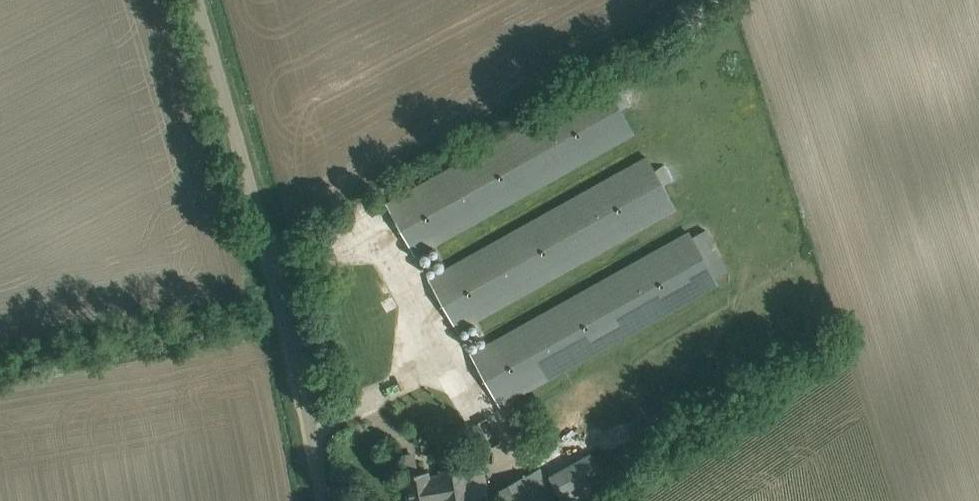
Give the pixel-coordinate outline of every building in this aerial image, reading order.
[(612,94),(605,82),(387,203),(416,254),(633,132),(621,110),(630,104),(621,89),(612,94)] [(663,164),(654,169),(647,157),(429,278),(458,329),(676,208),(663,185),(672,179),(663,164)] [(706,228),(692,237),(689,232),(471,354),(500,404),(718,283),(715,278),(730,270),(706,228)] [(547,474),(562,500),(582,500),(609,486),(591,451),(547,474)] [(424,471),(405,475),(409,500),(442,500),(445,500),(470,500),(464,465),(440,469),(441,474),(429,476),(428,471),(424,471)] [(540,468),(494,493),(498,500),(558,500),(540,468)]
